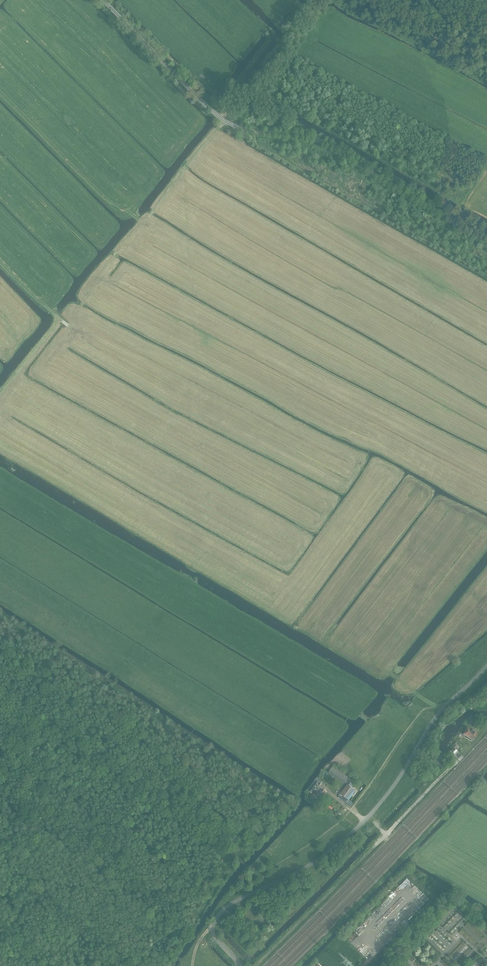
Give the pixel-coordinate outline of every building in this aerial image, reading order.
[(477,733),(475,732),(476,731),(473,730),(472,730),(467,727),(463,734),(465,735),(464,737),(471,741),(472,740),(473,740),(477,733)] [(333,766),(330,770),(355,787),(357,784),(358,783),(333,766)] [(316,778),(308,790),(312,793),(314,790),(316,791),(314,794),(316,796),(315,797),(320,801),(326,792),(318,787),(322,782),(321,781),(322,780),(318,778),(317,779),(316,778)] [(348,784),(339,798),(347,804),(357,791),(348,784)]
